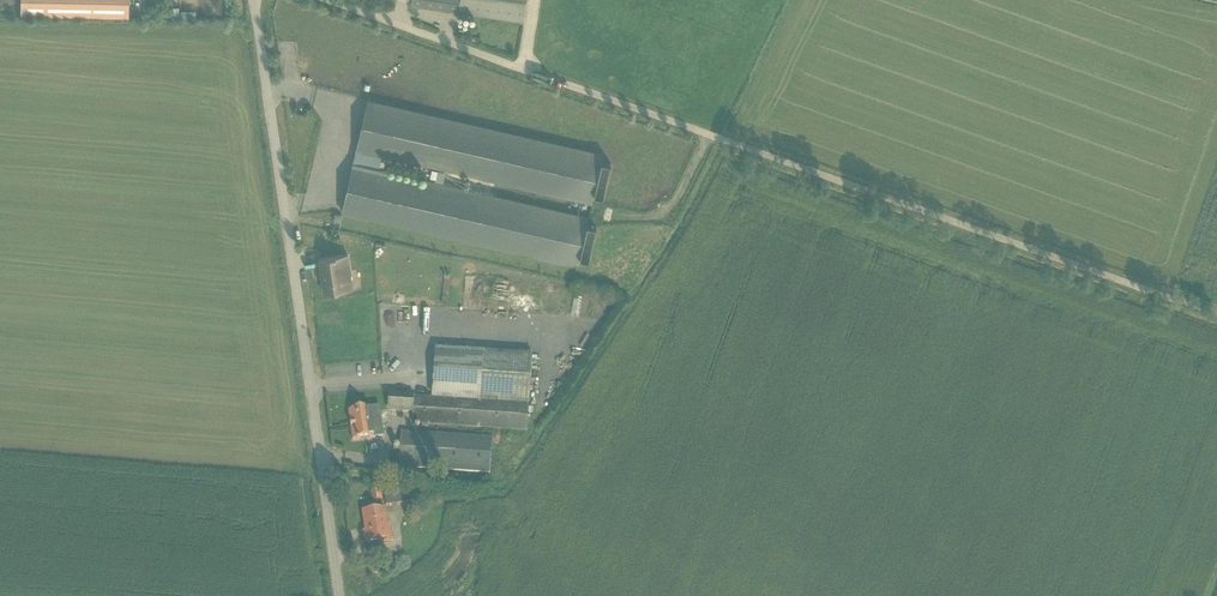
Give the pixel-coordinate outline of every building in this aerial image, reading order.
[(36,14),(144,16),(145,0),(36,0),(36,14)] [(539,17),(541,0),(425,0),(425,7),(478,12),(539,17)] [(178,3),(164,3),(164,14),(177,14),(178,3)] [(379,100),(357,214),(484,239),(474,240),(593,263),(598,238),(595,211),(528,198),(527,207),(517,208),(516,213),(509,214),(423,197),(422,189),(427,188),(430,176),(451,174),(467,177),(469,177),(584,200),(592,199),(604,201),(607,201),(612,173),(609,145),(379,100)] [(323,294),(354,289),(349,253),(318,258),(323,294)] [(460,425),(544,429),(547,352),(450,348),(448,400),(403,398),(403,411),(461,413),(460,425)] [(352,443),(378,440),(374,408),(348,411),(352,443)] [(467,473),(504,475),(506,437),(443,434),(442,444),(422,443),(422,432),(417,431),(415,468),(468,470),(467,473)] [(366,545),(392,542),(388,510),(363,512),(366,545)]
